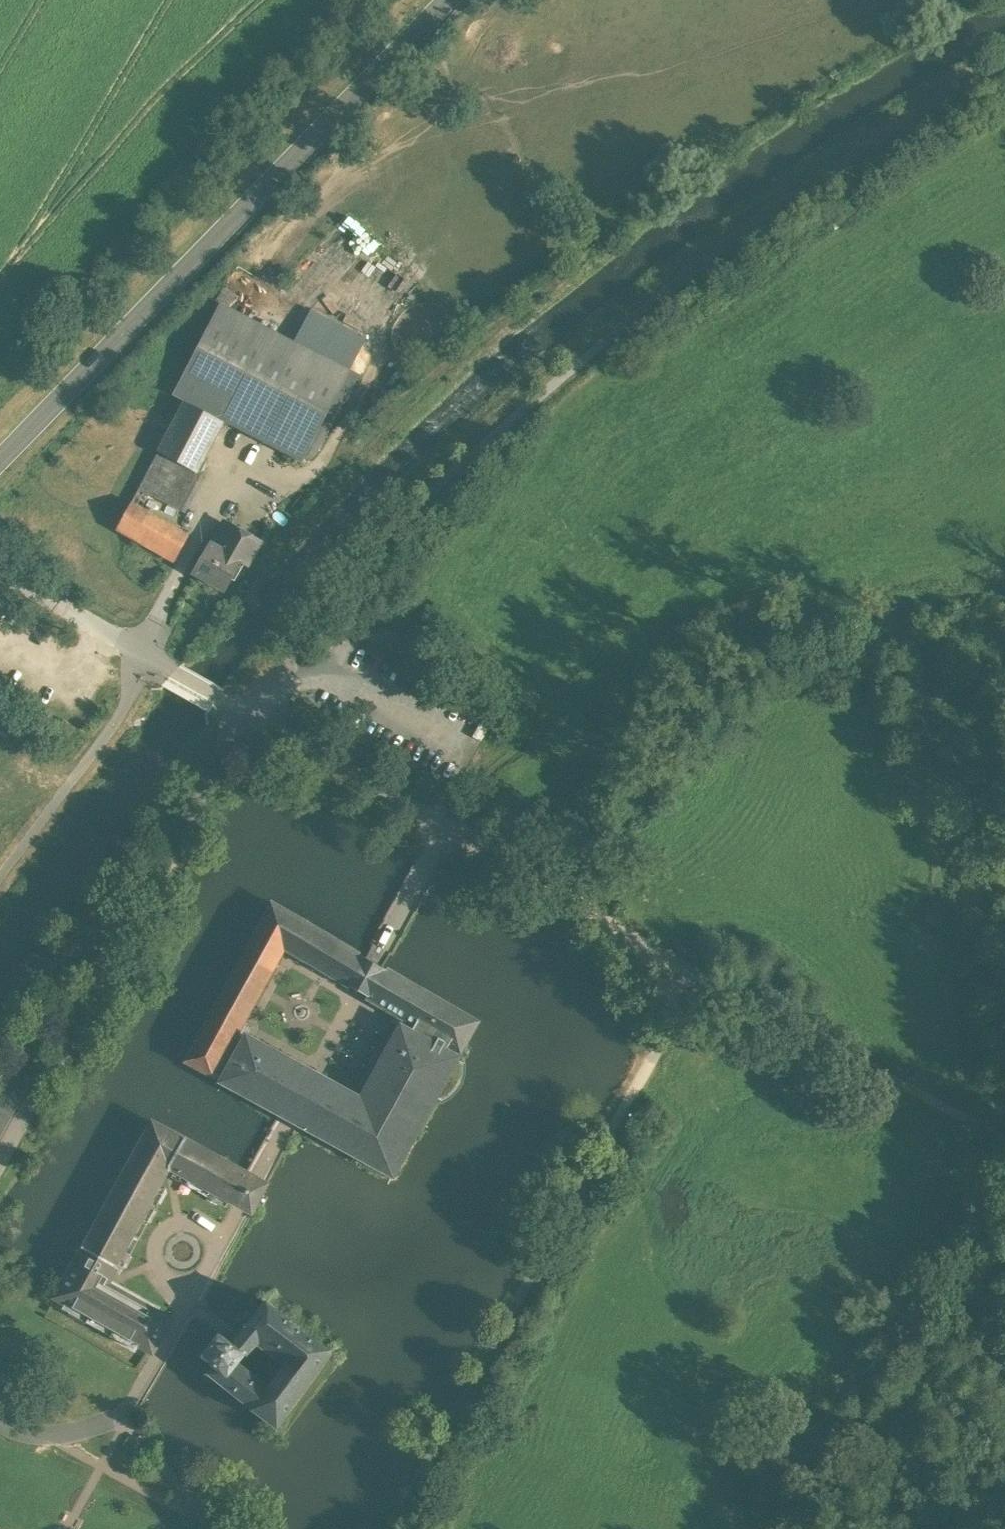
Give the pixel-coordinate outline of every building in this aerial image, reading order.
[(351,214),(320,246),(342,266),(372,235),(351,214)] [(220,307),(174,395),(184,401),(184,402),(223,423),(222,425),(227,428),(228,424),(301,462),(347,374),(292,345),(220,307)] [(292,345),(347,374),(366,339),(310,310),(292,345)] [(223,423),(184,402),(158,452),(168,458),(196,473),(222,425),(223,423)] [(158,452),(130,504),(141,510),(168,458),(158,452)] [(141,510),(130,504),(116,530),(174,562),(188,537),(141,510)] [(259,543),(230,527),(221,542),(217,548),(240,561),(240,562),(247,566),(259,543)] [(217,548),(211,545),(194,574),(198,577),(197,579),(205,584),(207,582),(223,591),(240,562),(240,561),(217,548)] [(75,729),(64,720),(57,730),(68,738),(75,729)] [(476,1023),(271,903),(184,1063),(213,1079),(214,1076),(237,1034),(281,953),(280,953),(282,949),(406,1021),(457,1050),(459,1051),(476,1023)] [(457,1050),(406,1021),(402,1028),(454,1057),(457,1050)] [(400,1027),(360,1100),(351,1095),(352,1094),(246,1037),(245,1038),(222,1080),(220,1083),(392,1177),(435,1098),(441,1102),(446,1099),(451,1095),(454,1092),(458,1086),(461,1081),(462,1075),(463,1069),(462,1063),(456,1060),(457,1058),(454,1057),(402,1028),(400,1027)] [(237,1034),(214,1076),(222,1080),(245,1038),(237,1034)] [(0,1093),(0,1132),(41,1057),(25,1048),(0,1093)] [(247,1174),(152,1122),(55,1298),(152,1352),(169,1320),(106,1285),(169,1169),(233,1204),(234,1201),(247,1174)] [(264,1167),(254,1161),(248,1172),(259,1177),(269,1182),(276,1172),(264,1167)] [(277,1425),(329,1355),(331,1354),(331,1352),(329,1352),(268,1304),(267,1303),(265,1303),(265,1305),(239,1337),(232,1346),(219,1336),(201,1357),(215,1368),(211,1374),(209,1373),(210,1376),(211,1376),(274,1425),(274,1426),(277,1426),(277,1425)] [(204,1309),(197,1318),(199,1320),(206,1311),(204,1309)]
